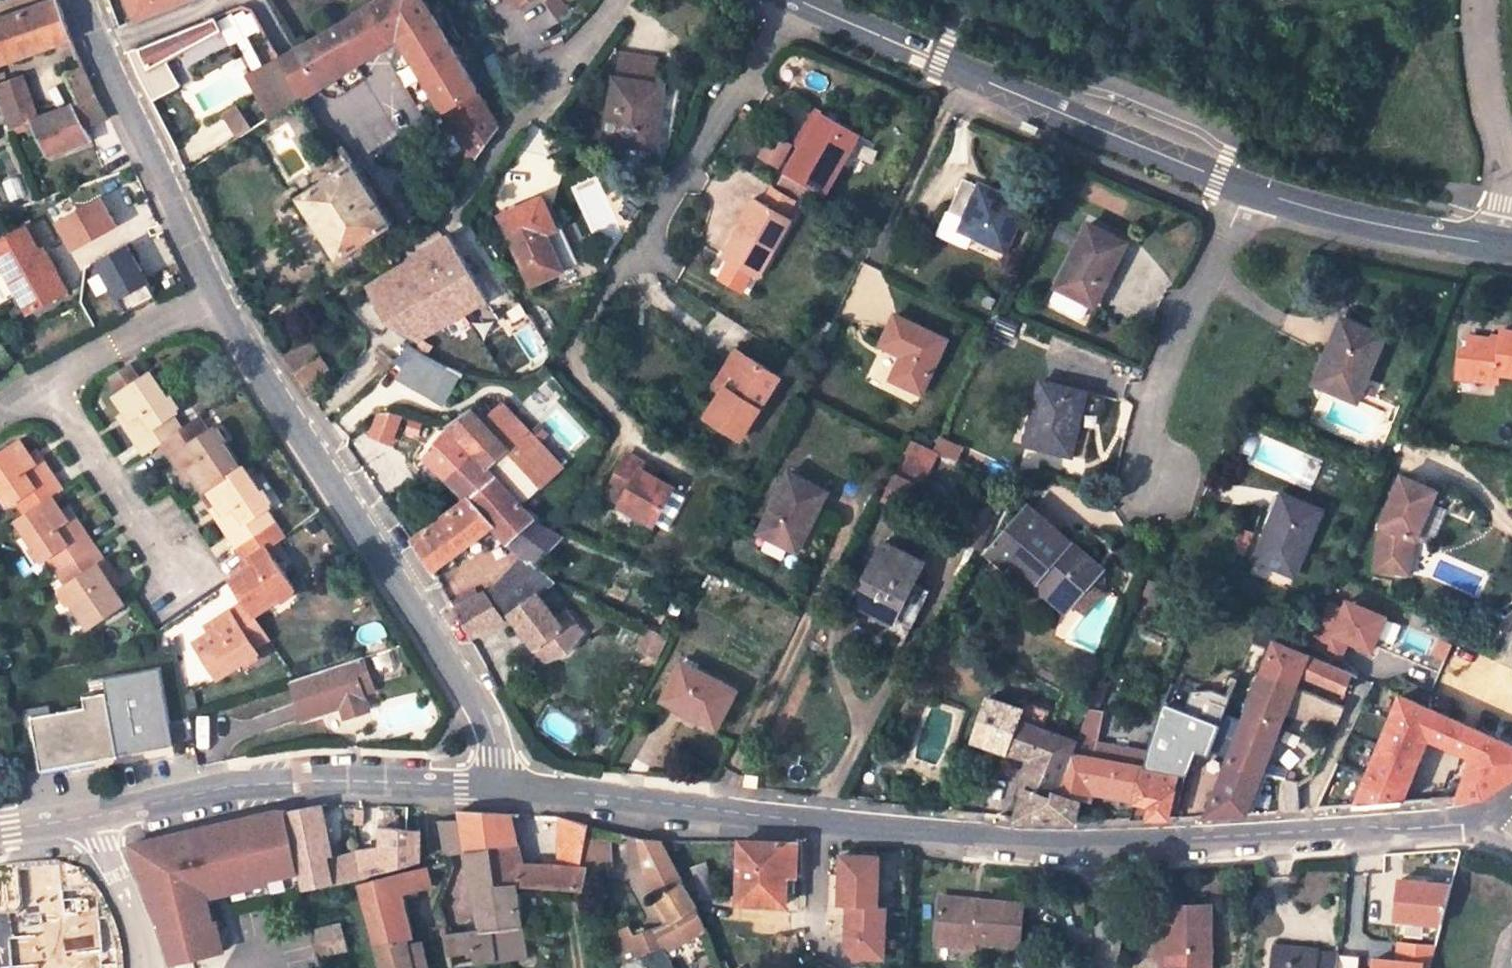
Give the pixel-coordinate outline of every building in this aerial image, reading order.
[(130,23),(189,0),(121,0),(130,23)] [(269,37),(281,31),(263,0),(259,0),(250,5),(269,37)] [(422,0),(380,0),(298,51),(295,52),(316,90),(399,38),(474,157),(500,127),(422,0)] [(50,46),(72,40),(57,2),(0,22),(0,55),(47,39),(50,46)] [(138,49),(150,71),(223,31),(216,17),(138,49)] [(50,46),(47,39),(0,55),(0,64),(50,46)] [(301,100),(316,90),(295,52),(280,60),(301,100)] [(301,100),(280,60),(254,76),(275,117),(301,100)] [(83,66),(65,73),(78,103),(72,105),(85,127),(107,119),(97,98),(83,66)] [(21,78),(0,86),(0,92),(13,129),(31,123),(38,121),(36,118),(21,78)] [(655,82),(614,78),(606,141),(655,148),(658,128),(649,127),(655,82)] [(649,127),(658,128),(663,84),(655,82),(649,127)] [(85,127),(72,105),(36,118),(38,121),(31,123),(50,157),(92,141),(85,127)] [(799,148),(819,114),(814,110),(794,145),(799,148)] [(824,193),(858,135),(819,114),(799,148),(785,172),(810,185),(824,193)] [(341,257),(392,223),(353,163),(301,197),(341,257)] [(795,199),(800,202),(810,185),(785,172),(776,188),(795,199)] [(1008,252),(1027,206),(963,178),(937,239),(967,251),(973,237),(1008,252)] [(762,202),(785,216),(795,199),(776,188),(771,185),(762,202)] [(51,218),(68,251),(116,227),(99,194),(51,218)] [(746,229),(762,202),(753,197),(737,224),(742,226),(746,229)] [(556,229),(541,199),(501,216),(531,284),(560,271),(544,235),(556,229)] [(758,277),(790,219),(785,216),(762,202),(746,229),(742,226),(724,257),(758,277)] [(1128,244),(1088,224),(1055,288),(1090,306),(1106,277),(1110,279),(1128,244)] [(560,271),(579,262),(563,226),(556,229),(544,235),(560,271)] [(28,312),(55,297),(42,273),(49,270),(25,227),(0,242),(0,262),(28,312)] [(418,339),(487,299),(449,237),(367,286),(387,322),(418,339)] [(126,242),(90,260),(111,301),(147,283),(126,242)] [(42,273),(55,297),(67,291),(54,266),(49,270),(42,273)] [(1095,309),(1110,279),(1106,277),(1090,306),(1095,309)] [(947,341),(894,316),(881,346),(901,356),(890,380),(921,395),(947,341)] [(1343,319),(1329,352),(1332,353),(1346,321),(1343,319)] [(1357,402),(1385,337),(1346,321),(1332,353),(1329,352),(1315,384),(1357,402)] [(1496,383),(1497,375),(1511,377),(1511,333),(1502,332),(1501,341),(1471,339),(1469,353),(1460,352),(1458,372),(1476,375),(1475,381),(1496,383)] [(315,379),(329,369),(306,339),(299,344),(283,355),(307,393),(310,395),(311,394),(316,400),(324,394),(315,379)] [(509,351),(503,354),(492,342),(457,370),(490,380),(516,380),(509,365),(515,362),(509,351)] [(782,376),(738,349),(719,381),(728,387),(708,422),(742,442),(782,376)] [(396,379),(444,406),(459,378),(412,350),(396,379)] [(111,377),(122,392),(139,380),(128,365),(111,377)] [(1458,379),(1475,381),(1476,375),(1458,372),(1458,379)] [(167,400),(149,374),(139,380),(122,392),(116,396),(126,412),(132,421),(126,426),(145,454),(161,443),(180,430),(171,417),(176,413),(174,411),(167,400)] [(1087,393),(1042,383),(1026,445),(1072,456),(1087,393)] [(179,408),(172,397),(167,400),(174,411),(179,408)] [(562,467),(501,402),(481,421),(472,411),(450,426),(424,457),(465,500),(498,478),(522,505),(545,484),(562,467)] [(119,417),(126,426),(132,421),(126,412),(119,417)] [(187,468),(194,478),(203,491),(208,489),(238,468),(221,444),(213,432),(211,429),(207,432),(197,418),(180,430),(161,443),(181,471),(187,468)] [(221,444),(226,440),(218,428),(213,432),(221,444)] [(895,467),(922,481),(937,453),(910,439),(895,467)] [(20,442),(0,455),(0,489),(1,490),(9,502),(11,506),(14,503),(22,514),(50,495),(60,488),(39,458),(33,462),(28,454),(20,442)] [(33,462),(39,458),(34,450),(28,454),(33,462)] [(650,524),(671,488),(652,478),(640,471),(644,463),(626,453),(606,490),(622,499),(618,506),(650,524)] [(657,470),(644,463),(640,471),(652,478),(657,470)] [(257,491),(241,466),(238,468),(208,489),(219,506),(224,514),(218,518),(237,548),(274,523),(265,510),(268,508),(266,505),(257,491)] [(181,472),(188,482),(194,478),(187,468),(181,471),(181,472)] [(892,474),(881,498),(901,507),(912,483),(892,474)] [(828,493),(789,475),(760,533),(793,549),(806,523),(811,526),(828,493)] [(1380,527),(1373,571),(1407,576),(1410,552),(1406,552),(1408,539),(1412,540),(1415,541),(1436,492),(1401,477),(1380,527)] [(463,546),(490,525),(497,532),(509,544),(533,523),(535,520),(522,505),(498,478),(465,500),(442,518),(463,546)] [(271,502),(262,489),(257,491),(266,505),(271,502)] [(0,491),(0,498),(4,505),(9,502),(1,490),(0,491)] [(602,496),(618,506),(622,499),(606,490),(602,496)] [(58,572),(94,548),(73,518),(67,522),(61,512),(50,495),(22,514),(16,518),(34,546),(42,559),(44,561),(49,558),(58,572)] [(1281,496),(1273,515),(1277,516),(1285,497),(1281,496)] [(1294,577),(1322,512),(1285,497),(1277,516),(1273,515),(1255,561),(1294,577)] [(212,509),(218,518),(224,514),(219,506),(212,509)] [(1072,543),(1030,506),(988,554),(1007,569),(1013,563),(1069,609),(1073,603),(1090,583),(1096,577),(1066,550),(1072,543)] [(67,522),(73,518),(68,508),(61,512),(67,522)] [(980,553),(997,517),(989,514),(971,549),(980,553)] [(428,563),(439,578),(461,561),(455,552),(463,546),(442,518),(413,541),(428,563)] [(291,591),(295,588),(268,548),(284,537),(274,523),(237,548),(250,568),(230,581),(244,603),(253,615),(280,598),(291,591)] [(533,523),(509,544),(523,557),(529,563),(531,561),(536,566),(543,558),(562,537),(533,523)] [(798,551),(811,526),(806,523),(793,549),(798,551)] [(929,549),(900,535),(894,549),(923,562),(929,549)] [(1102,569),(1072,543),(1066,550),(1096,577),(1102,569)] [(894,549),(883,544),(854,603),(910,630),(929,592),(915,584),(925,563),(923,562),(894,549)] [(34,546),(29,549),(37,562),(42,559),(34,546)] [(115,591),(109,583),(116,579),(94,548),(58,572),(67,585),(62,588),(65,592),(73,604),(89,628),(124,605),(115,591)] [(472,639),(501,621),(516,610),(536,594),(552,582),(542,572),(536,566),(531,561),(529,563),(523,557),(502,578),(504,580),(488,595),(485,592),(456,609),(465,626),(472,639)] [(542,572),(550,564),(543,558),(536,566),(542,572)] [(121,587),(116,579),(109,583),(115,591),(121,587)] [(1100,599),(1104,593),(1090,583),(1073,603),(1087,615),(1100,599)] [(283,603),(295,596),(291,591),(280,598),(283,603)] [(60,595),(68,607),(73,604),(65,592),(60,595)] [(536,594),(516,610),(522,617),(516,622),(536,648),(547,640),(559,655),(571,651),(582,632),(565,611),(556,619),(536,594)] [(1344,652),(1347,644),(1369,654),(1386,615),(1341,595),(1321,642),(1344,652)] [(244,603),(214,622),(218,628),(209,634),(194,644),(219,680),(244,663),(256,655),(259,654),(257,651),(271,642),(253,615),(244,603)] [(1204,622),(1207,614),(1195,609),(1192,618),(1204,622)] [(205,628),(209,634),(218,628),(214,622),(205,628)] [(639,649),(658,658),(669,638),(649,628),(639,649)] [(547,640),(536,648),(546,660),(559,655),(547,640)] [(1298,687),(1303,677),(1345,694),(1352,673),(1275,640),(1263,673),(1298,687)] [(247,667),(259,660),(256,655),(244,663),(247,667)] [(361,695),(375,691),(365,656),(350,661),(361,695)] [(350,661),(290,681),(303,719),(341,707),(346,718),(367,711),(361,695),(350,661)] [(736,691),(682,664),(667,695),(693,710),(690,715),(716,728),(736,691)] [(157,670),(104,680),(118,758),(172,748),(157,670)] [(1267,766),(1287,716),(1335,729),(1345,706),(1298,687),(1263,673),(1229,757),(1267,766)] [(1020,707),(1023,698),(997,691),(995,700),(1020,707)] [(664,700),(690,715),(693,710),(667,695),(664,700)] [(1472,757),(1460,797),(1484,798),(1511,779),(1511,745),(1465,724),(1402,696),(1368,774),(1337,761),(1316,810),(1351,808),(1402,803),(1429,738),(1472,757)] [(1058,788),(1077,741),(1045,730),(1052,708),(1023,698),(1020,707),(995,700),(988,697),(973,741),(1028,759),(1036,762),(1027,786),(1014,821),(1075,821),(1081,800),(1056,792),(1058,788)] [(1080,733),(1099,737),(1102,714),(1088,712),(1080,733)] [(1209,782),(1227,736),(1183,719),(1169,755),(1148,751),(1137,795),(1136,803),(1151,806),(1149,813),(1147,819),(1169,818),(1180,772),(1209,782)] [(1148,751),(1098,741),(1099,737),(1080,733),(1077,741),(1058,788),(1085,795),(1087,784),(1117,790),(1137,795),(1148,751)] [(1206,816),(1298,811),(1297,788),(1297,785),(1295,783),(1297,774),(1267,766),(1229,757),(1206,816)] [(1028,759),(1019,783),(1027,786),(1036,762),(1028,759)] [(749,787),(741,786),(740,794),(748,795),(749,787)] [(1137,795),(1117,790),(1115,798),(1136,803),(1137,795)] [(1134,810),(1149,813),(1151,806),(1136,803),(1134,810)] [(319,815),(326,814),(325,805),(321,805),(317,806),(319,815)] [(329,826),(346,824),(343,806),(325,805),(326,814),(329,826)] [(289,812),(306,888),(333,883),(329,862),(319,815),(317,806),(289,812)] [(383,806),(382,847),(358,852),(363,877),(420,862),(421,832),(408,830),(411,808),(383,806)] [(281,867),(294,864),(283,812),(277,811),(188,832),(190,838),(177,841),(176,835),(132,845),(149,898),(157,920),(172,965),(222,949),(216,926),(212,927),(204,929),(198,908),(206,905),(204,896),(199,877),(212,874),(216,893),(265,883),(265,880),(283,876),(281,867)] [(491,847),(519,842),(512,814),(460,811),(461,820),(466,852),(491,847)] [(524,864),(519,842),(491,847),(496,884),(516,884),(571,889),(584,890),(589,867),(581,867),(588,826),(562,817),(560,865),(524,864)] [(466,852),(461,820),(438,821),(445,855),(466,852)] [(188,832),(176,835),(177,841),(190,838),(188,832)] [(642,839),(647,870),(661,899),(656,901),(670,924),(697,908),(662,841),(642,839)] [(611,864),(612,840),(590,840),(590,863),(611,864)] [(742,844),(739,904),(788,906),(789,882),(797,882),(799,845),(742,844)] [(453,966),(527,955),(516,884),(496,884),(491,847),(466,852),(480,929),(446,934),(453,966)] [(363,877),(358,852),(329,862),(333,883),(335,882),(336,884),(363,877)] [(880,858),(843,856),(842,905),(850,906),(848,943),(859,956),(885,957),(886,908),(878,907),(880,858)] [(283,876),(296,873),(294,864),(281,867),(283,876)] [(720,897),(708,865),(692,871),(704,903),(720,897)] [(422,940),(409,943),(403,915),(398,895),(404,894),(430,889),(430,876),(428,866),(361,883),(382,967),(428,967),(422,940)] [(199,877),(204,896),(216,893),(212,874),(199,877)] [(1442,926),(1446,881),(1393,876),(1389,921),(1442,926)] [(571,889),(585,914),(593,909),(584,890),(571,889)] [(408,913),(404,894),(398,895),(403,915),(408,913)] [(1022,943),(1025,904),(940,897),(938,937),(977,940),(1022,943)] [(198,908),(204,929),(212,927),(206,905),(198,908)] [(1212,906),(1168,907),(1168,940),(1171,940),(1172,967),(1211,967),(1212,906)] [(348,950),(340,923),(309,931),(316,957),(348,950)] [(652,930),(633,937),(642,956),(621,965),(622,967),(672,967),(665,956),(652,930)] [(642,956),(633,937),(612,946),(621,965),(642,956)] [(937,945),(977,947),(977,940),(938,937),(937,945)] [(1171,940),(1168,940),(1162,940),(1163,967),(1172,967),(1171,940)] [(1427,943),(1395,940),(1394,957),(1369,955),(1368,967),(1425,967),(1427,943)] [(1272,946),(1271,967),(1337,967),(1338,955),(1320,953),(1320,950),(1272,946)]
